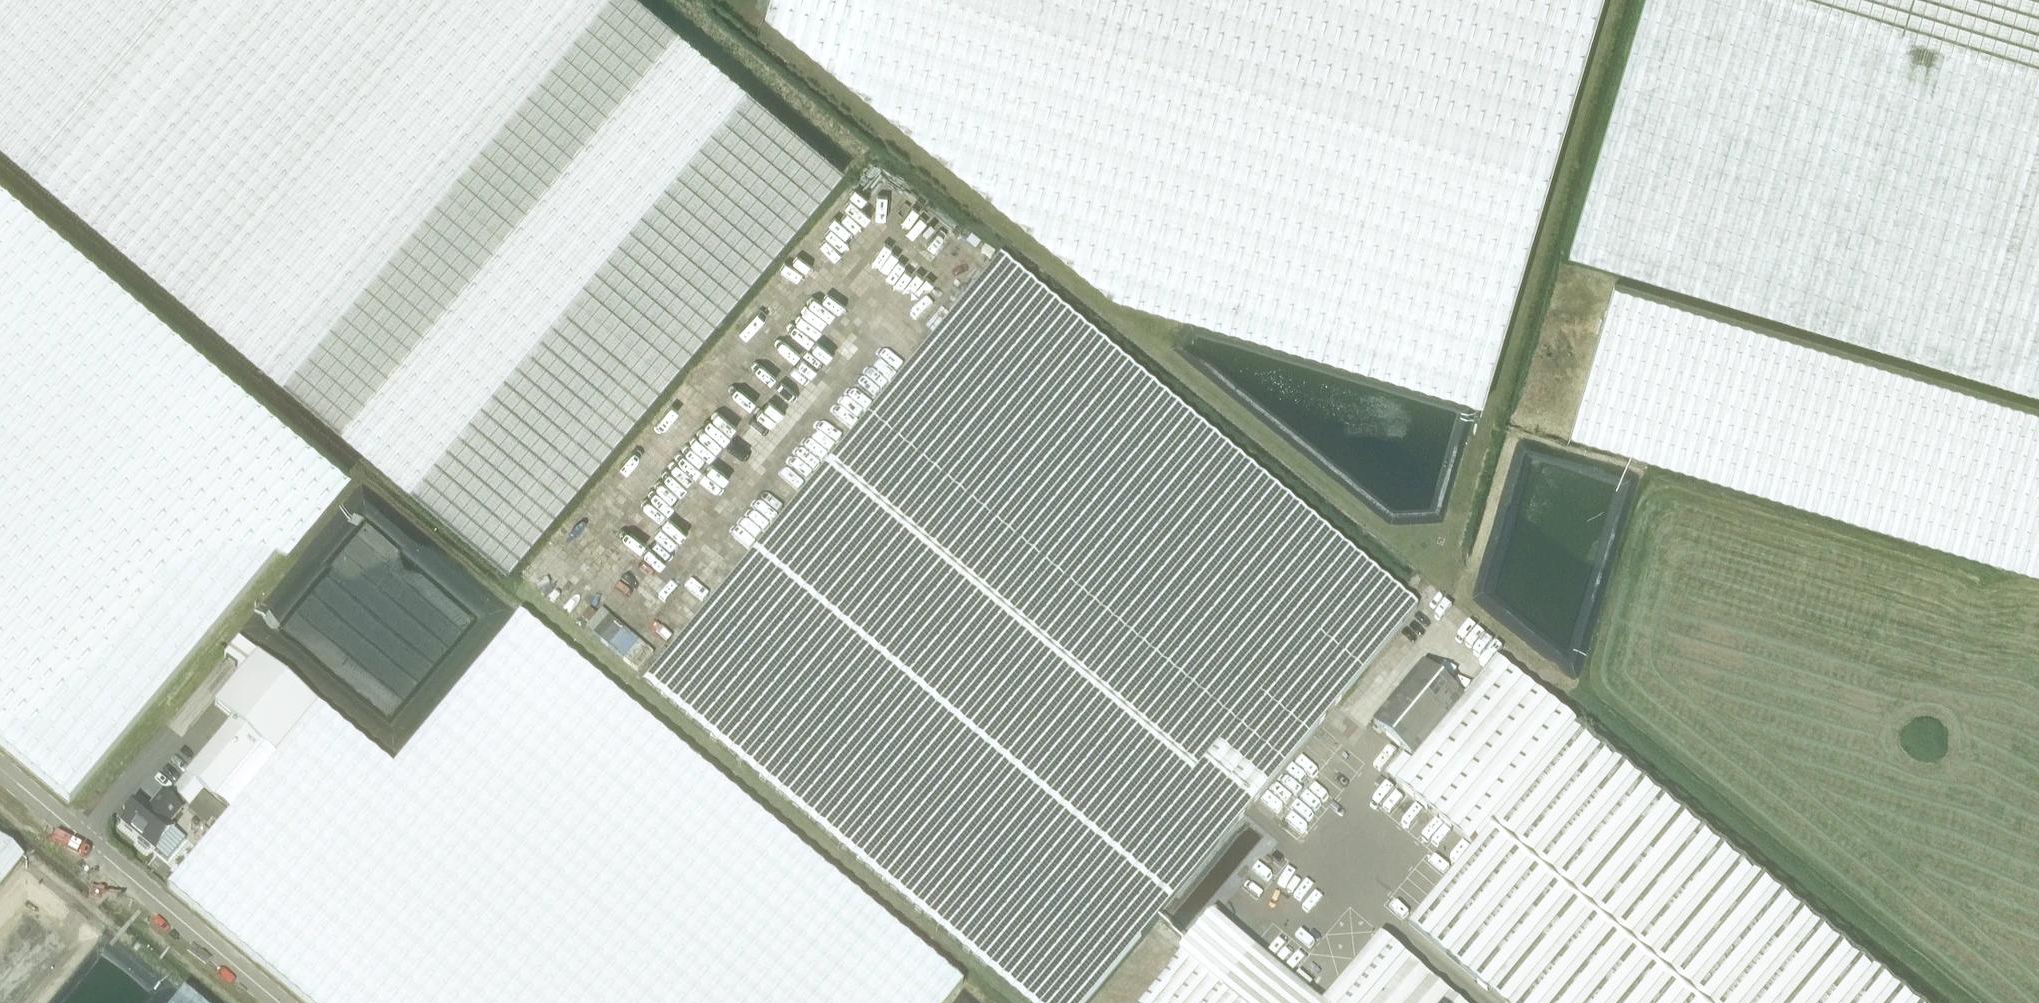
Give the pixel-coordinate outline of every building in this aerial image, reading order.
[(506,568),(843,168),(644,0),(0,0),(0,142),(506,568)] [(767,9),(921,133),(1114,291),(1482,400),(1600,0),(770,0),(767,9)] [(1572,254),(2038,393),(2038,0),(1647,0),(1572,254)] [(68,804),(347,471),(250,387),(0,177),(0,745),(68,804)] [(1020,1002),(1322,1002),(1214,913),(1187,944),(1159,920),(1242,819),(1256,803),(1417,610),(997,259),(640,683),(1020,1002)] [(1571,431),(1609,442),(2000,559),(2038,571),(2038,409),(1874,360),(1654,294),(1615,282),(1571,431)] [(318,706),(275,757),(228,812),(166,887),(305,1002),(947,1002),(961,985),(521,613),(391,768),(318,706)] [(214,706),(232,721),(275,757),(318,706),(258,655),(214,706)] [(1395,784),(1473,848),(1409,925),(1502,1002),(1922,1002),(1577,723),(1497,657),(1464,696),(1415,760),(1395,784)] [(1371,724),(1415,760),(1464,696),(1423,662),(1371,724)] [(203,791),(228,812),(275,757),(232,721),(171,792),(189,807),(203,791)] [(217,734),(212,729),(201,740),(207,745),(217,734)] [(139,801),(120,824),(139,840),(136,843),(146,851),(149,848),(154,852),(173,829),(168,825),(180,811),(160,794),(148,808),(139,801)] [(23,857),(0,838),(0,885),(23,857)] [(1392,944),(1381,934),(1322,1002),(1462,1002),(1392,944)] [(182,993),(173,1002),(194,1002),(182,993)]
